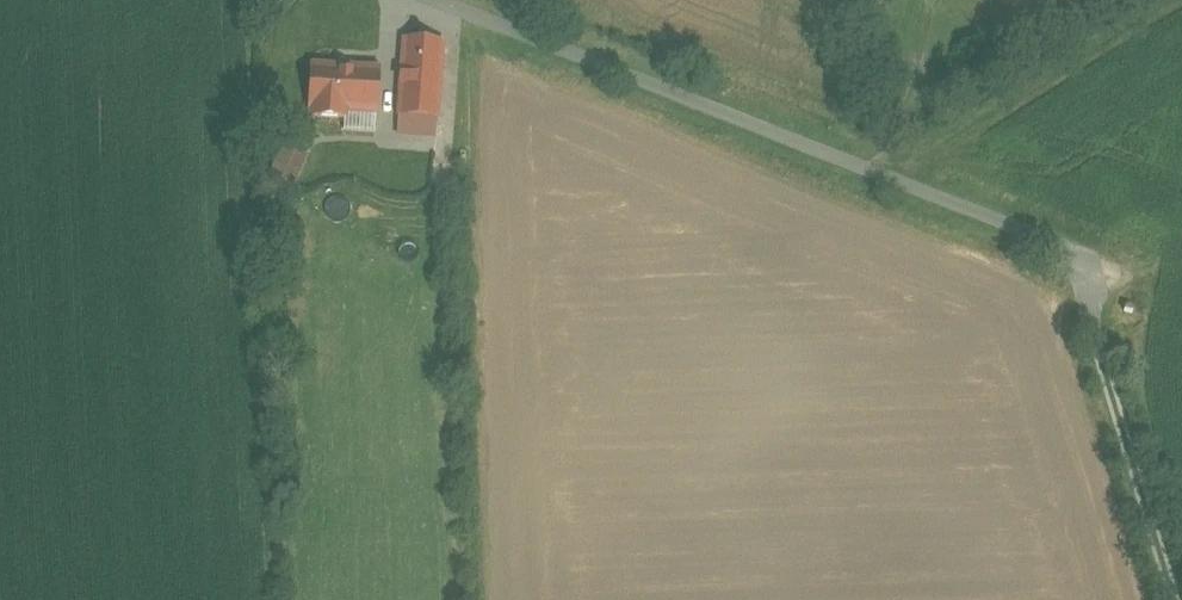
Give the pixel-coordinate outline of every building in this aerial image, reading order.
[(449,53),(406,51),(401,143),(445,145),(449,53)] [(378,125),(381,80),(316,77),(313,122),(378,125)]
